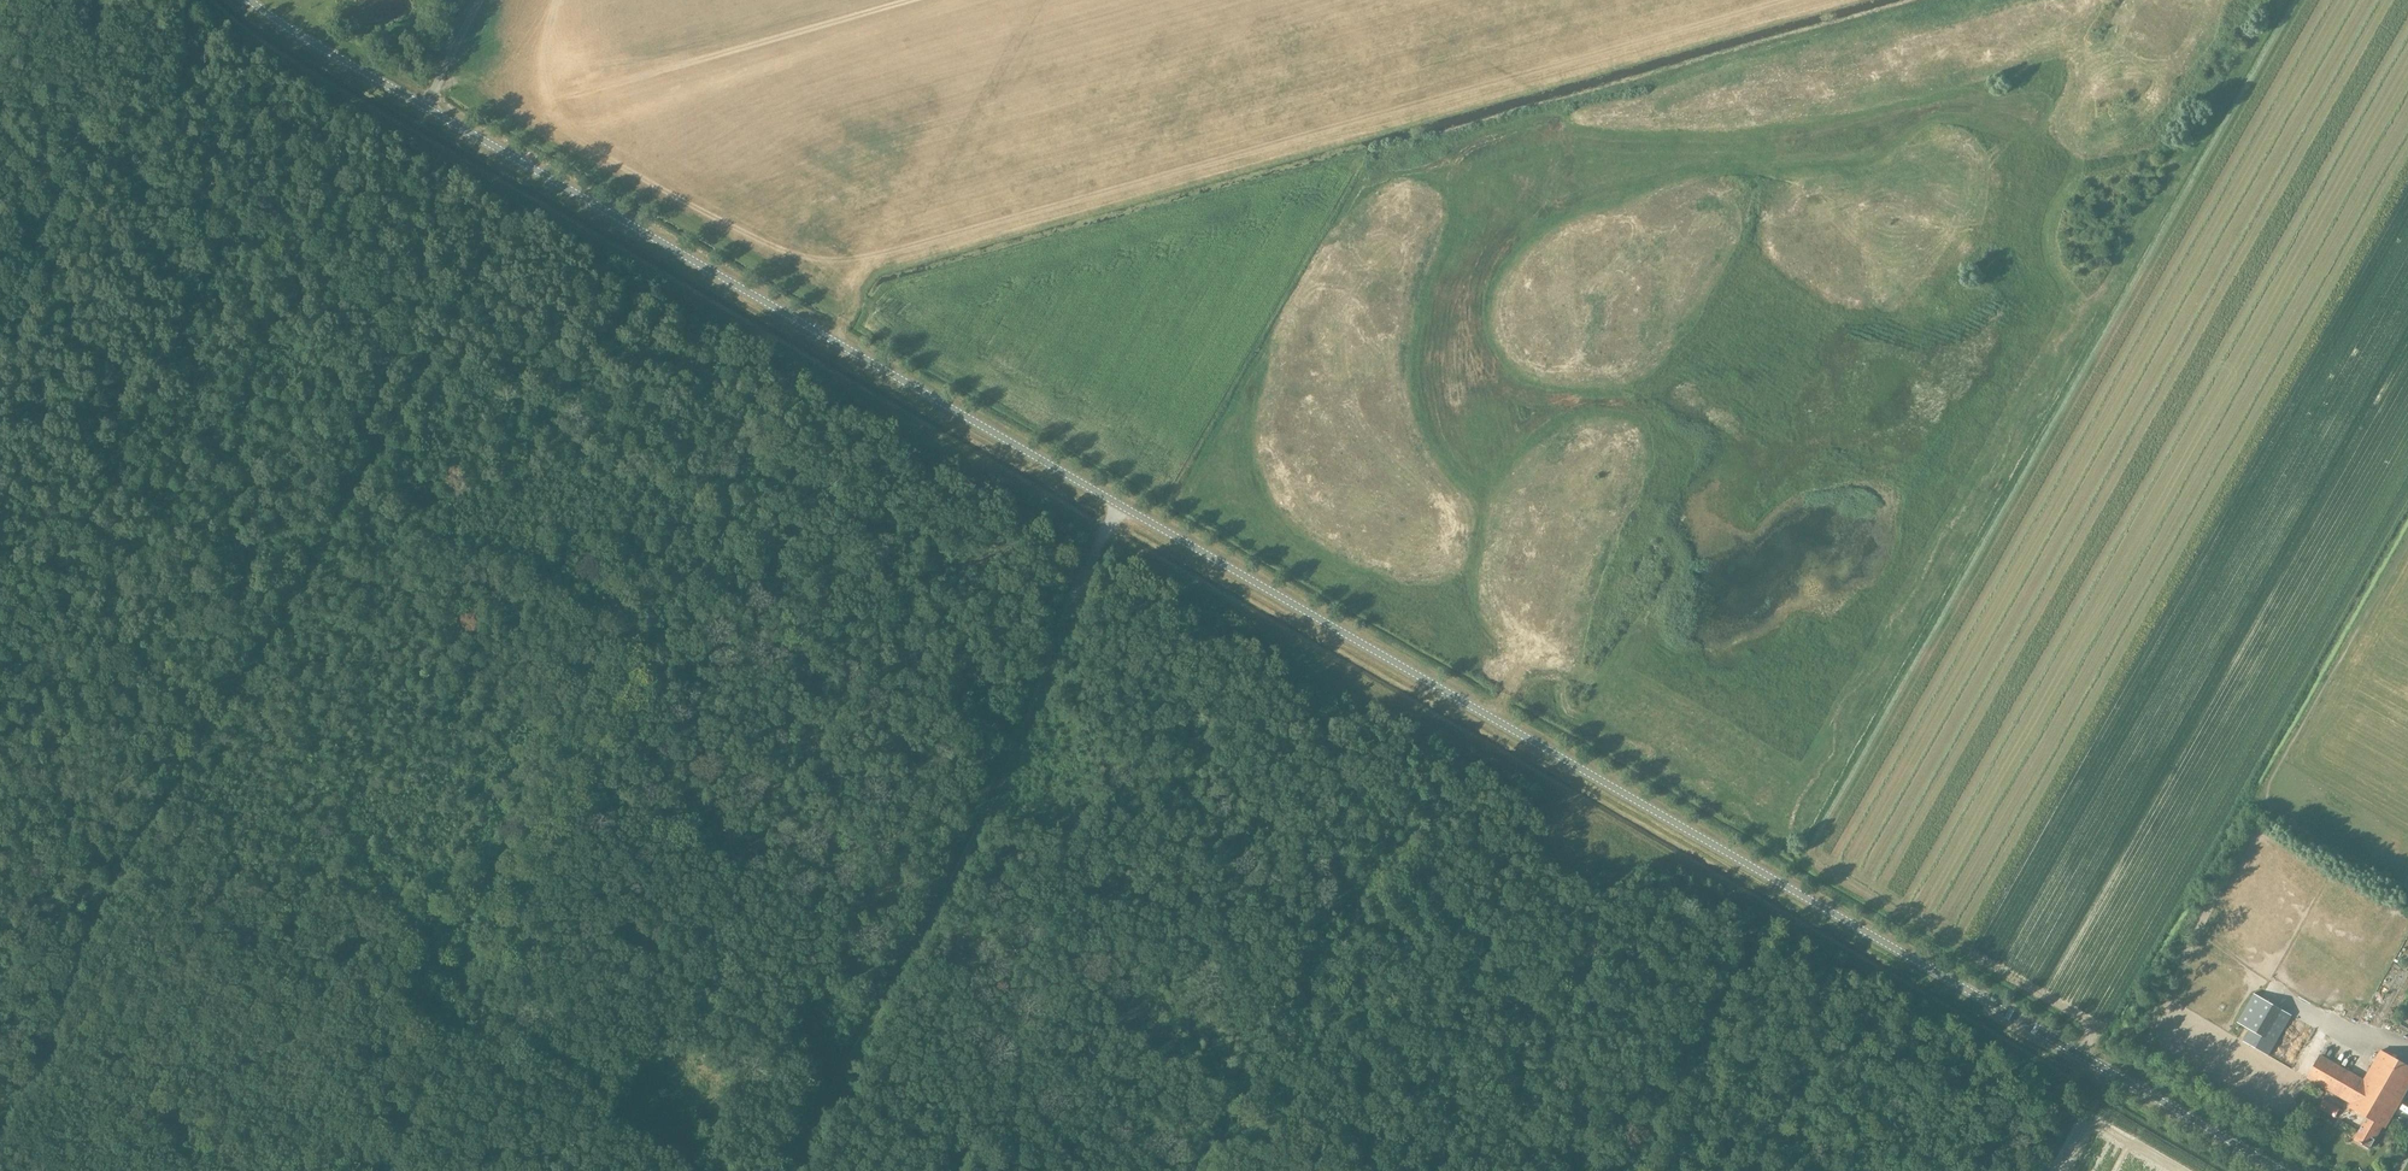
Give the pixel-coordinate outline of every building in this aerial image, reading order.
[(606,96),(593,99),(595,106),(608,102),(606,96)] [(2398,984),(2390,991),(2398,999),(2406,991),(2403,988),(2407,983),(2399,973),(2393,979),(2398,984)] [(2268,1056),(2291,1016),(2265,1000),(2248,1029),(2250,1030),(2243,1042),(2268,1056)] [(2407,1088),(2407,1066),(2380,1051),(2363,1080),(2320,1056),(2307,1079),(2350,1103),(2349,1107),(2370,1119),(2367,1124),(2365,1122),(2355,1140),(2370,1149),(2380,1131),(2383,1126),(2386,1128),(2407,1088)] [(2397,1109),(2407,1114),(2407,1106),(2401,1102),(2397,1109)]
